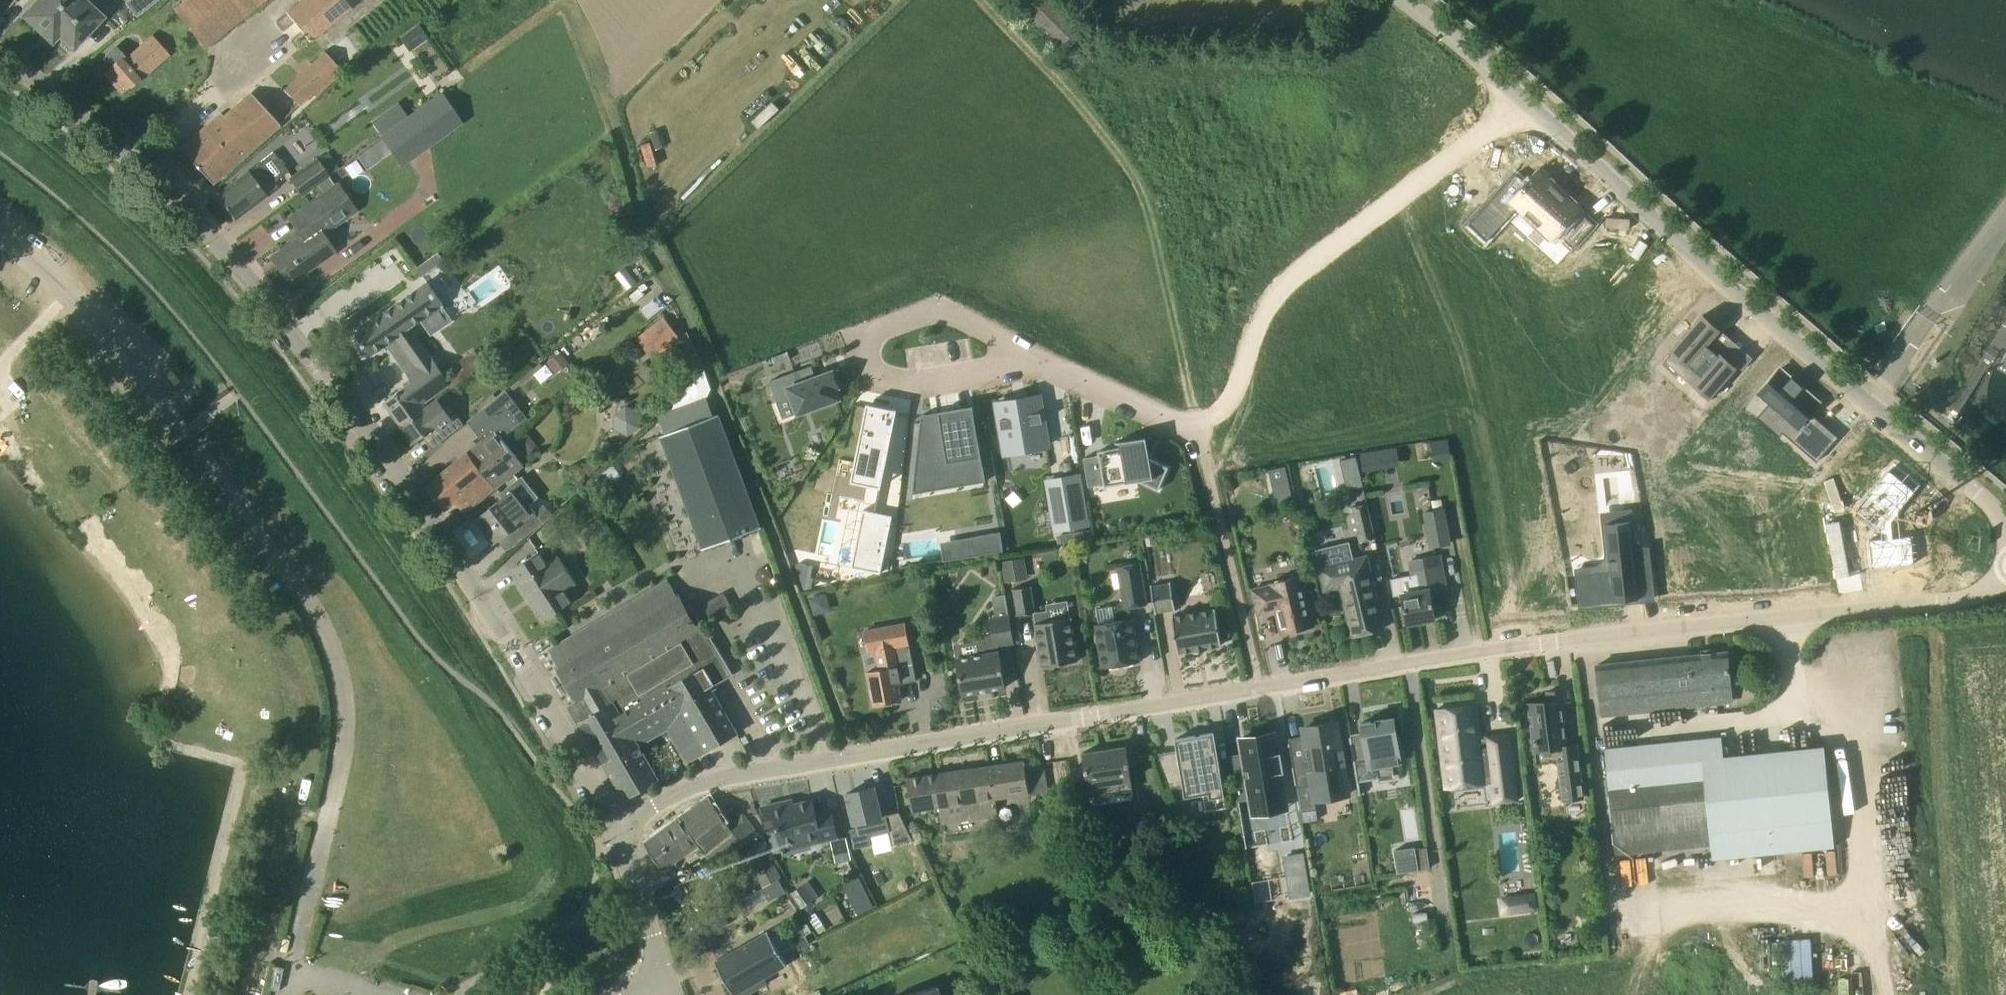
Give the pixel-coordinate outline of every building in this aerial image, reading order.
[(87,0),(37,0),(23,14),(52,41),(59,34),(73,47),(103,15),(87,0)] [(125,2),(137,16),(157,0),(127,0),(125,2)] [(174,8),(206,47),(264,0),(184,0),(174,8)] [(287,12),(310,41),(361,0),(303,0),(287,12)] [(1087,29),(1058,0),(1024,0),(1018,6),(1064,52),(1087,29)] [(406,51),(424,38),(415,26),(398,38),(406,51)] [(316,96),(343,71),(325,52),(300,76),(302,78),(288,91),(300,104),(313,92),(316,96)] [(124,64),(128,60),(124,55),(112,65),(131,86),(138,79),(134,75),(124,64)] [(402,166),(410,161),(411,160),(463,122),(442,94),(441,93),(440,92),(380,136),(402,166)] [(279,124),(252,95),(252,94),(225,117),(222,114),(181,148),(211,182),(225,171),(279,124)] [(273,151),(260,161),(216,194),(235,219),(277,187),(273,182),(288,171),(273,151)] [(302,195),(330,176),(317,158),(289,177),(302,195)] [(330,215),(336,224),(357,209),(338,182),(289,217),(301,235),(271,256),(290,284),(336,251),(317,224),(330,215)] [(1514,182),(1490,210),(1506,225),(1517,214),(1549,243),(1553,239),(1569,254),(1590,231),(1570,213),(1565,218),(1557,211),(1562,205),(1537,182),(1526,193),(1514,182)] [(1990,250),(1940,314),(1916,354),(2005,410),(2005,408),(2005,259),(1990,250)] [(451,385),(410,327),(443,304),(427,282),(355,332),(371,355),(387,344),(413,381),(416,378),(431,398),(451,385)] [(1703,315),(1671,352),(1688,367),(1690,365),(1700,374),(1692,384),(1709,399),(1737,367),(1719,352),(1717,354),(1707,345),(1721,330),(1703,315)] [(654,359),(681,337),(664,316),(637,337),(654,359)] [(465,367),(448,380),(453,387),(485,362),(475,350),(461,362),(465,367)] [(555,373),(569,363),(561,351),(547,361),(555,373)] [(1781,368),(1758,393),(1769,403),(1790,421),(1782,430),(1784,432),(1817,461),(1838,437),(1810,413),(1813,409),(1819,403),(1820,402),(1802,387),(1803,386),(1802,385),(1801,386),(1798,383),(1799,382),(1798,381),(1797,381),(1798,381),(1796,380),(1795,381),(1792,378),(1793,377),(1792,376),(1791,377),(1781,368)] [(672,411),(661,415),(667,432),(661,434),(704,549),(760,528),(761,528),(718,413),(712,416),(706,399),(711,388),(705,370),(669,404),(672,411)] [(799,383),(795,371),(770,381),(777,402),(792,396),(799,413),(840,398),(836,387),(839,386),(834,370),(799,383)] [(424,403),(431,398),(416,378),(413,381),(384,401),(400,423),(425,405),(424,403)] [(483,440),(468,451),(498,486),(524,465),(505,441),(503,439),(516,428),(505,416),(518,405),(508,393),(506,390),(497,398),(479,412),(469,421),(484,439),(483,440)] [(1039,397),(1001,403),(1009,451),(1047,446),(1039,397)] [(456,412),(450,416),(438,400),(427,407),(427,406),(426,407),(425,405),(400,423),(414,443),(437,427),(445,439),(465,424),(456,412)] [(867,407),(859,445),(887,450),(889,451),(893,431),(895,420),(896,413),(897,409),(867,403),(867,407)] [(641,427),(640,412),(626,405),(613,414),(614,429),(628,436),(641,427)] [(973,407),(922,416),(911,493),(983,481),(973,407)] [(528,454),(538,446),(527,433),(517,441),(528,454)] [(1084,457),(1089,486),(1105,484),(1105,486),(1140,480),(1158,489),(1169,467),(1150,458),(1146,437),(1120,442),(1121,447),(1099,451),(1100,455),(1084,457)] [(1361,448),(1362,467),(1399,465),(1399,446),(1361,448)] [(475,505),(498,486),(468,451),(427,486),(446,509),(466,493),(475,505)] [(1888,469),(1854,510),(1881,532),(1881,540),(1868,540),(1870,569),(1913,565),(1911,537),(1900,538),(1898,511),(1915,491),(1888,469)] [(611,484),(602,473),(594,480),(602,492),(604,493),(612,486),(611,484)] [(1077,477),(1051,481),(1059,526),(1085,526),(1077,477)] [(593,499),(602,492),(594,480),(584,487),(593,499)] [(504,497),(474,520),(493,544),(500,539),(525,520),(533,530),(543,522),(554,514),(546,503),(535,511),(530,504),(513,482),(500,493),(504,497)] [(1360,541),(1376,538),(1367,503),(1352,507),(1360,541)] [(863,509),(852,567),(881,573),(892,515),(876,512),(874,512),(863,509)] [(1432,547),(1450,543),(1443,509),(1434,511),(1425,513),(1432,547)] [(1573,603),(1573,605),(1639,599),(1630,520),(1606,523),(1608,538),(1610,562),(1610,567),(1609,569),(1608,571),(1606,572),(1578,575),(1581,603),(1573,603)] [(1840,521),(1827,523),(1837,578),(1850,576),(1840,521)] [(996,530),(937,541),(940,558),(999,549),(996,530)] [(1316,548),(1321,567),(1320,568),(1325,590),(1341,586),(1353,636),(1384,628),(1367,557),(1354,560),(1350,541),(1316,548)] [(1650,548),(1638,550),(1639,570),(1652,569),(1650,548)] [(565,590),(576,583),(559,556),(547,563),(539,552),(512,569),(545,620),(572,602),(565,590)] [(1402,594),(1407,624),(1436,618),(1430,589),(1428,582),(1444,579),(1440,555),(1410,561),(1414,580),(1416,591),(1402,594)] [(1002,561),(1005,582),(1016,581),(1015,569),(1026,568),(1024,557),(1002,561)] [(1139,563),(1119,566),(1126,608),(1146,604),(1139,563)] [(1270,583),(1271,585),(1253,589),(1259,614),(1276,610),(1282,633),(1314,626),(1310,609),(1314,608),(1316,605),(1313,594),(1310,592),(1307,593),(1302,575),(1270,583)] [(668,581),(551,650),(559,665),(558,666),(578,701),(579,700),(582,704),(581,705),(580,707),(580,709),(581,711),(582,712),(583,713),(585,713),(587,712),(589,717),(581,722),(582,723),(626,798),(658,778),(639,746),(668,729),(667,727),(684,717),(678,706),(710,687),(711,688),(711,687),(715,685),(733,674),(722,655),(704,625),(698,628),(679,595),(677,596),(668,581)] [(1156,612),(1176,609),(1171,583),(1151,586),(1156,612)] [(1018,615),(1035,612),(1031,586),(1014,589),(1018,615)] [(711,617),(732,605),(724,591),(703,603),(711,617)] [(1014,642),(1010,616),(1006,593),(993,596),(997,618),(990,619),(992,634),(994,645),(999,645),(1014,642)] [(1132,618),(1116,621),(1113,605),(1097,608),(1100,624),(1097,624),(1104,667),(1140,661),(1132,618)] [(1216,609),(1173,616),(1178,652),(1195,649),(1195,652),(1206,650),(1206,647),(1222,645),(1216,609)] [(1079,660),(1071,617),(1036,623),(1043,666),(1079,660)] [(866,631),(865,631),(868,651),(877,649),(881,669),(868,671),(874,705),(901,700),(898,685),(903,684),(917,682),(910,643),(906,624),(866,631)] [(1000,651),(987,654),(957,659),(962,694),(1006,687),(1000,651)] [(1732,702),(1730,686),(1731,686),(1727,652),(1597,665),(1602,716),(1732,702)] [(684,717),(667,727),(668,729),(687,762),(737,732),(711,687),(711,688),(710,687),(678,706),(684,717)] [(1549,700),(1529,703),(1537,762),(1559,760),(1564,799),(1584,797),(1577,744),(1567,745),(1562,708),(1566,707),(1563,690),(1548,692),(1549,700)] [(1492,781),(1494,798),(1516,795),(1516,799),(1513,799),(1513,800),(1518,800),(1510,733),(1486,736),(1486,738),(1480,739),(1476,704),(1436,709),(1446,788),(1486,783),(1486,782),(1492,781)] [(1358,782),(1359,781),(1375,779),(1373,767),(1402,762),(1394,717),(1361,723),(1364,738),(1352,740),(1352,737),(1350,737),(1358,782)] [(1297,788),(1298,788),(1313,786),(1315,799),(1349,794),(1344,765),(1347,765),(1345,749),(1342,749),(1338,727),(1337,722),(1328,724),(1303,728),(1305,739),(1292,742),(1291,738),(1289,738),(1297,788)] [(1227,807),(1214,732),(1176,738),(1178,750),(1158,753),(1158,754),(1158,755),(1170,786),(1170,787),(1176,786),(1183,785),(1185,795),(1185,796),(1187,796),(1203,793),(1206,810),(1208,810),(1227,807)] [(1285,794),(1285,793),(1275,733),(1241,739),(1240,739),(1243,754),(1245,764),(1232,767),(1238,800),(1248,798),(1251,817),(1290,810),(1289,803),(1287,793),(1285,794)] [(1616,854),(1712,844),(1713,858),(1834,847),(1824,746),(1724,756),(1722,737),(1605,749),(1616,854)] [(1071,769),(1075,790),(1089,788),(1090,797),(1133,790),(1127,746),(1083,752),(1085,767),(1071,769)] [(1042,762),(1025,765),(1025,761),(907,778),(912,810),(939,806),(942,823),(998,815),(995,798),(1029,792),(1030,795),(1047,792),(1042,762)] [(875,786),(847,793),(856,827),(850,829),(855,848),(872,844),(867,821),(882,817),(875,786)] [(728,823),(710,796),(645,843),(664,870),(699,844),(708,857),(736,836),(743,846),(758,836),(746,819),(742,814),(728,823)] [(838,839),(838,836),(831,809),(816,813),(813,800),(784,807),(783,803),(763,807),(769,831),(778,828),(783,847),(808,841),(809,846),(838,839)] [(913,840),(899,812),(886,815),(893,845),(913,840)] [(1416,846),(1394,850),(1398,874),(1419,870),(1430,868),(1427,847),(1416,848),(1416,846)] [(1292,887),(1309,884),(1305,860),(1296,862),(1299,874),(1290,876),(1292,887)] [(1170,879),(1183,876),(1179,863),(1167,866),(1170,879)] [(762,887),(781,877),(774,864),(755,874),(762,887)] [(860,876),(843,884),(858,915),(875,907),(860,876)] [(809,902),(818,896),(807,881),(790,894),(801,908),(803,907),(809,902)] [(1535,891),(1521,893),(1523,912),(1537,910),(1535,891)] [(719,961),(739,993),(740,992),(741,994),(747,994),(773,979),(769,974),(791,961),(771,929),(719,961)] [(1781,937),(1782,986),(1813,985),(1811,936),(1781,937)] [(938,985),(906,994),(941,994),(938,985)]
